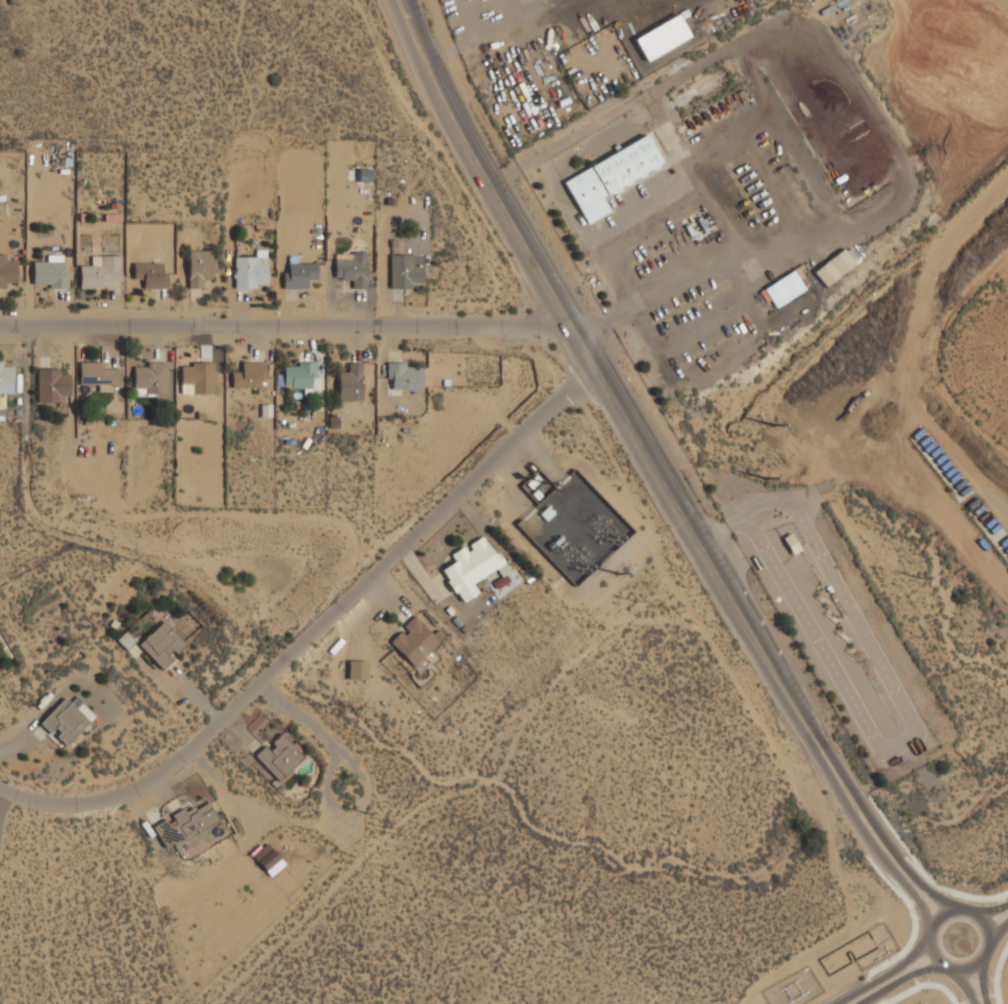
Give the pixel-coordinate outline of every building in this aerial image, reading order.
[(633,39),(645,62),(689,37),(677,15),(633,39)] [(644,135),(562,182),(587,224),(608,211),(600,198),(660,163),(644,135)] [(854,267),(844,250),(812,269),(822,286),(854,267)] [(212,279),(211,251),(188,251),(188,289),(202,289),(201,280),(212,279)] [(366,253),(351,252),(351,260),(334,260),(334,280),(350,280),(350,289),(365,289),(366,253)] [(422,254),(389,255),(390,289),(411,289),(411,284),(422,283),(422,254)] [(16,262),(5,261),(5,255),(0,255),(0,289),(5,289),(5,283),(16,283),(16,262)] [(32,262),(32,285),(49,285),(49,289),(67,289),(67,273),(62,273),(62,255),(46,255),(47,262),(32,262)] [(79,289),(101,289),(101,283),(120,283),(120,256),(90,257),(91,266),(79,266),(79,289)] [(267,257),(234,257),(234,289),(257,289),(257,285),(267,285),(267,257)] [(317,280),(317,264),(298,263),(298,257),(288,257),(288,273),(283,273),(282,289),(307,289),(307,280),(317,280)] [(143,289),(166,288),(166,272),(162,272),(161,263),(132,264),(133,279),(142,279),(143,289)] [(769,299),(775,308),(805,290),(793,271),(759,292),(765,302),(769,299)] [(2,385),(13,385),(13,367),(2,367),(2,363),(0,363),(0,394),(2,394),(2,385)] [(120,385),(120,369),(101,369),(101,363),(78,363),(79,385),(97,385),(97,393),(110,392),(110,385),(120,385)] [(133,389),(145,388),(145,395),(165,395),(165,363),(146,363),(146,367),(133,367),(133,389)] [(213,394),(212,363),(190,363),(190,367),(180,367),(180,395),(213,394)] [(241,363),(241,373),(231,373),(231,388),(260,388),(260,379),(265,379),(264,363),(241,363)] [(317,363),(296,363),(296,367),(283,367),(284,389),(317,388),(317,363)] [(338,373),(337,401),(361,401),(362,363),(348,363),(347,373),(338,373)] [(422,368),(405,367),(405,363),(386,363),(386,379),(391,379),(391,390),(421,390),(422,368)] [(58,369),(36,369),(37,403),(58,403),(58,397),(70,397),(69,374),(58,375),(58,369)] [(471,584),(502,565),(483,536),(466,546),(465,545),(450,555),(454,561),(440,571),(461,604),(477,593),(471,584)] [(402,627),(404,629),(389,643),(412,667),(439,643),(414,616),(402,627)] [(185,644),(163,621),(138,645),(162,670),(175,658),(173,656),(185,644)] [(367,680),(367,662),(348,661),(348,680),(367,680)] [(89,722),(63,698),(39,724),(52,736),(53,734),(66,746),(89,722)] [(265,746),(254,756),(278,781),(304,758),(282,734),(267,748),(265,746)] [(164,850),(218,822),(207,802),(185,814),(183,809),(171,815),(172,818),(153,828),(164,850)] [(270,877),(284,864),(266,844),(252,857),(270,877)]
